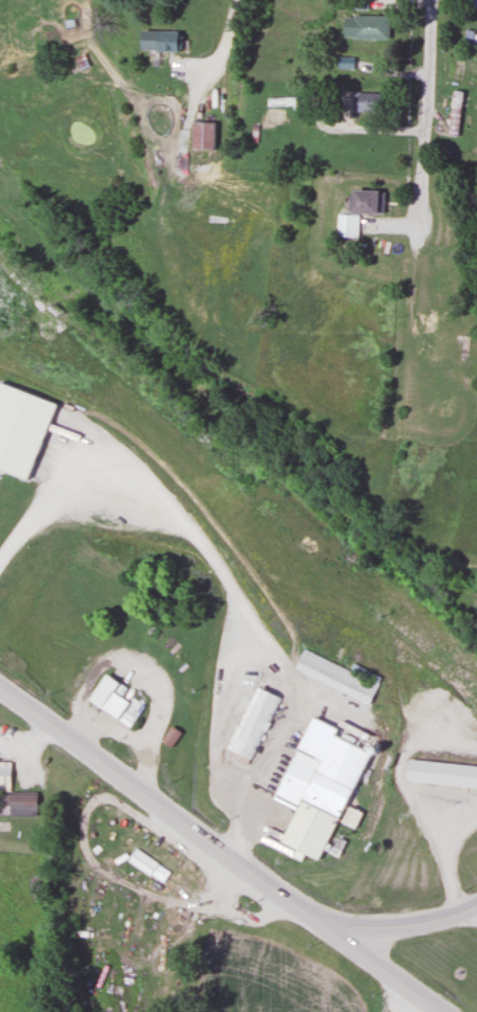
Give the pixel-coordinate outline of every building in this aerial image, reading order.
[(462,3),(472,10),(476,2),(476,0),(464,0),(462,3)] [(386,16),(349,16),(349,40),(386,40),(386,16)] [(475,51),(475,30),(462,30),(462,51),(475,51)] [(150,51),(176,51),(176,31),(150,31),(150,51)] [(335,68),(352,68),(352,58),(335,58),(335,68)] [(375,113),(376,94),(351,92),(350,112),(375,113)] [(212,122),(187,122),(187,149),(212,149),(212,122)] [(355,237),(356,213),(380,214),(381,191),(346,190),(345,215),(334,214),(333,236),(355,237)] [(26,479),(0,468),(0,387),(1,384),(55,405),(26,479)] [(378,678),(360,670),(358,674),(299,650),(290,672),(368,703),(378,678)] [(127,689),(101,673),(84,700),(98,709),(108,694),(122,703),(112,718),(128,729),(143,706),(124,694),(127,689)] [(253,688),(222,756),(248,768),(280,700),(253,688)] [(271,800),(292,809),(277,844),(318,862),(365,751),(329,736),(327,741),(316,736),(307,757),(292,750),(271,800)] [(35,814),(36,792),(12,792),(12,758),(0,758),(0,814),(35,814)] [(404,760),(402,783),(476,789),(476,767),(404,760)] [(360,815),(346,808),(338,823),(352,830),(360,815)] [(167,872),(134,848),(125,859),(159,884),(167,872)]
